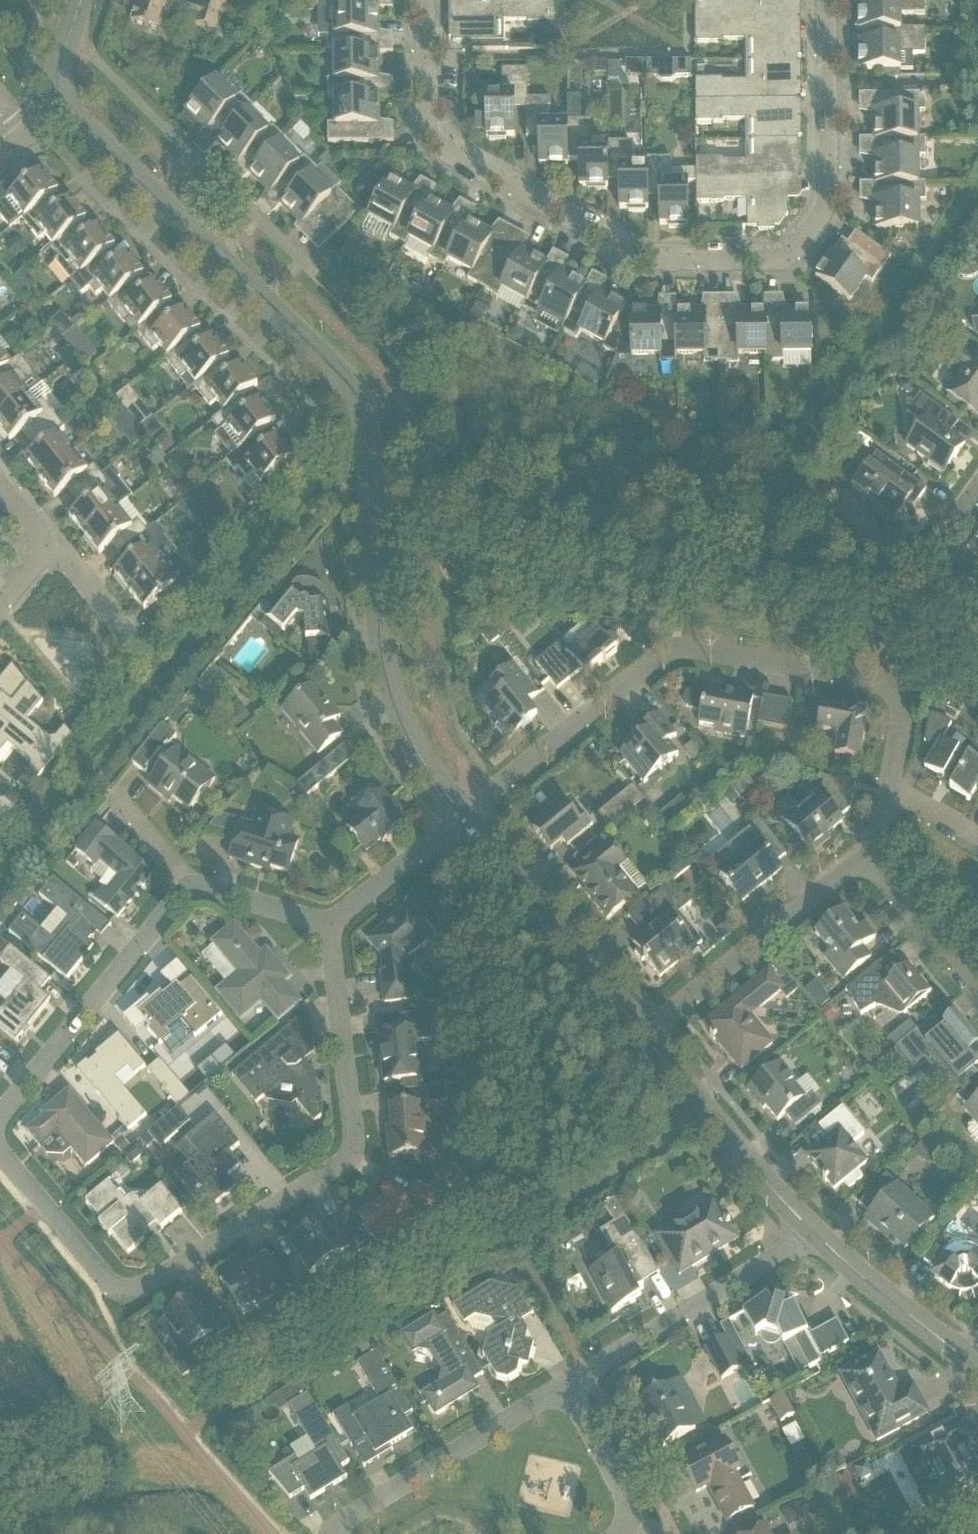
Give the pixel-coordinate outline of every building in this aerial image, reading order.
[(131,22),(150,28),(164,33),(170,13),(196,21),(195,24),(218,32),(228,0),(202,0),(200,6),(183,0),(138,0),(131,22)] [(695,21),(789,20),(788,9),(797,9),(797,0),(755,0),(755,1),(722,1),(722,0),(695,0),(695,21)] [(855,12),(856,28),(859,28),(859,30),(901,30),(901,29),(900,22),(900,14),(925,14),(925,0),(893,0),(893,1),(893,2),(859,2),(859,12),(855,12)] [(453,24),(449,24),(449,39),(453,39),(453,43),(505,42),(505,41),(495,41),(494,21),(504,21),(528,21),(528,23),(555,23),(555,1),(495,2),(453,2),(453,3),(462,3),(462,14),(455,14),(453,20),(453,24)] [(327,35),(328,53),(393,52),(393,40),(377,40),(377,8),(393,8),(327,8),(327,9),(336,9),(336,35),(327,35)] [(756,40),(756,61),(798,60),(798,58),(801,58),(801,42),(798,42),(798,32),(789,32),(789,20),(695,21),(695,43),(723,43),(723,41),(756,40)] [(859,52),(856,52),(856,68),(859,67),(859,71),(901,71),(913,70),(913,54),(925,54),(925,34),(925,30),(901,30),(859,30),(859,31),(869,31),(893,31),(893,42),(869,42),(859,42),(859,52)] [(328,80),(328,97),(394,97),(394,85),(378,85),(377,53),(393,53),(393,52),(328,53),(336,53),(336,80),(328,80)] [(688,60),(648,61),(648,78),(654,78),(659,82),(670,82),(676,78),(688,77),(688,60)] [(696,79),(696,101),(789,100),(789,89),(798,89),(798,79),(802,79),(801,63),(798,63),(798,60),(756,61),(756,81),(723,81),(723,79),(696,79)] [(594,62),(594,74),(606,73),(606,61),(594,62)] [(621,80),(621,63),(608,63),(608,80),(621,80)] [(515,102),(526,102),(526,99),(527,99),(527,70),(502,70),(502,94),(486,94),(486,109),(475,109),(476,131),(486,131),(487,136),(490,136),(490,140),(506,139),(506,136),(515,136),(515,102)] [(219,142),(254,107),(249,102),(241,95),(235,101),(216,81),(187,111),(207,131),(209,129),(212,131),(197,147),(206,155),(219,142)] [(258,93),(249,102),(254,107),(262,98),(258,93)] [(860,139),(925,139),(925,138),(917,138),(917,112),(925,112),(925,94),(859,94),(860,107),(876,107),(876,139),(860,139)] [(394,97),(328,97),(328,98),(336,98),(336,124),(328,124),(328,142),(394,142),(394,129),(378,129),(378,97),(394,97)] [(581,97),(567,97),(567,121),(568,160),(579,160),(580,187),(589,187),(589,190),(605,190),(605,187),(608,187),(608,174),(607,145),(592,145),(592,121),(581,121),(581,97)] [(526,131),(527,131),(539,131),(539,165),(549,165),(549,169),(565,168),(565,165),(568,165),(568,160),(567,121),(566,121),(566,123),(552,124),(551,99),(527,99),(526,99),(526,102),(526,131)] [(756,120),(756,141),(798,140),(798,138),(802,138),(802,122),(798,122),(798,112),(789,112),(789,100),(696,101),(696,123),(723,123),(723,121),(756,120)] [(238,187),(250,174),(285,138),(281,134),(273,126),(267,132),(248,113),(254,107),(219,142),(239,162),(241,160),(244,163),(229,178),(238,187)] [(288,127),(281,134),(285,138),(292,131),(288,127)] [(270,218),(282,205),(317,169),(305,157),(299,163),(280,145),(286,139),(285,138),(250,174),(270,194),(273,191),(276,194),(261,209),(270,218)] [(860,183),(860,184),(926,184),(926,183),(917,183),(917,157),(926,157),(925,139),(860,139),(860,152),(876,151),(876,183),(860,183)] [(696,159),(696,181),(790,180),(790,169),(799,169),(799,159),(802,159),(802,143),(798,143),(798,140),(756,141),(757,161),(724,161),(724,159),(696,159)] [(648,190),(647,167),(632,167),(632,142),(607,142),(607,145),(608,174),(619,174),(620,209),(629,208),(629,212),(645,212),(645,208),(648,208),(648,190)] [(329,151),(317,163),(320,166),(333,154),(329,151)] [(647,167),(648,190),(660,190),(660,225),(669,225),(669,228),(685,228),(685,224),(688,224),(688,183),(672,183),(672,158),(647,159),(647,167)] [(317,169),(282,205),(302,225),(305,222),(317,234),(319,232),(328,241),(326,243),(327,244),(359,211),(336,188),(330,194),(312,176),(318,170),(317,169)] [(0,203),(0,217),(10,229),(11,228),(22,220),(25,218),(40,206),(45,202),(51,197),(58,192),(42,171),(16,191),(12,186),(4,186),(0,189),(0,200),(2,202),(0,203)] [(370,216),(363,229),(384,241),(391,228),(393,229),(389,237),(405,245),(409,238),(429,201),(436,187),(426,181),(418,195),(389,180),(369,216),(370,216)] [(790,180),(696,181),(696,203),(724,203),(724,201),(757,200),(757,214),(751,214),(747,218),(747,228),(759,227),(759,231),(775,231),(775,227),(780,227),(788,215),(788,193),(790,193),(790,180)] [(926,184),(860,184),(860,196),(876,196),(876,229),(918,229),(918,201),(926,201),(926,184)] [(45,236),(53,246),(73,230),(87,219),(70,199),(53,212),(45,202),(40,206),(25,218),(22,220),(39,241),(45,236)] [(428,258),(444,266),(448,259),(468,223),(476,209),(465,203),(457,217),(429,201),(409,238),(432,251),(428,258)] [(468,279),(483,288),(515,230),(504,224),(496,238),(468,223),(448,259),(472,272),(468,279)] [(55,261),(72,282),(79,275),(102,257),(115,247),(99,226),(82,240),(73,230),(53,246),(51,248),(59,258),(55,261)] [(502,289),(526,302),(546,265),(518,250),(525,236),(515,230),(483,288),(498,296),(502,289)] [(816,277),(832,288),(850,301),(866,278),(872,283),(891,257),(856,232),(848,243),(845,241),(835,255),(833,253),(816,277)] [(335,240),(332,243),(332,249),(334,251),(340,251),(343,248),(343,242),(340,240),(335,240)] [(542,310),(565,323),(585,287),(557,271),(565,257),(554,251),(546,265),(526,302),(522,309),(538,317),(542,310)] [(102,291),(110,301),(131,285),(144,275),(127,254),(110,268),(102,257),(79,275),(72,282),(82,294),(89,288),(96,296),(102,291)] [(957,277),(963,278),(968,279),(973,278),(977,276),(977,275),(977,271),(967,263),(957,277)] [(581,331),(618,352),(618,350),(624,326),(617,322),(625,308),(596,292),(604,278),(593,273),(585,287),(565,323),(561,330),(577,339),(581,331)] [(131,319),(139,328),(159,313),(172,302),(156,281),(139,295),(131,285),(110,301),(108,303),(124,324),(131,319)] [(417,286),(415,295),(426,299),(429,290),(417,286)] [(709,312),(677,313),(677,354),(704,354),(704,362),(722,362),(721,296),(709,297),(709,312)] [(733,296),(721,296),(722,362),(739,362),(739,354),(766,354),(766,312),(742,312),(734,312),(733,296)] [(778,296),(766,296),(766,312),(766,354),(766,362),(784,362),(784,369),(811,369),(811,353),(811,332),(811,312),(786,312),(778,312),(778,296)] [(618,352),(617,355),(632,355),(659,354),(659,363),(677,363),(677,354),(677,313),(677,297),(664,297),(665,313),(656,313),(632,313),(632,326),(624,326),(618,350),(618,352)] [(159,346),(167,356),(187,340),(201,330),(184,309),(167,323),(159,313),(139,328),(136,330),(153,351),(159,346)] [(518,318),(517,319),(522,321),(527,313),(522,310),(518,318)] [(76,330),(65,339),(75,352),(87,343),(76,330)] [(188,374),(196,384),(216,368),(229,358),(213,337),(196,351),(187,340),(167,356),(165,358),(181,379),(188,374)] [(70,350),(59,359),(64,365),(75,356),(70,350)] [(961,404),(977,416),(977,356),(975,354),(972,358),(961,351),(952,364),(962,372),(946,393),(961,404)] [(13,362),(5,353),(0,357),(0,372),(13,362)] [(827,356),(816,356),(816,372),(828,372),(827,356)] [(28,396),(21,386),(28,381),(22,375),(29,369),(20,357),(13,362),(0,372),(0,418),(28,396)] [(216,402),(224,412),(234,404),(258,385),(242,365),(224,378),(216,368),(196,384),(193,386),(210,407),(216,402)] [(910,382),(899,384),(901,390),(907,394),(913,393),(910,382)] [(133,385),(119,396),(143,427),(157,417),(133,385)] [(930,462),(927,465),(942,476),(965,444),(942,427),(950,416),(920,394),(906,412),(922,424),(906,445),(930,462)] [(34,437),(57,419),(43,401),(37,406),(28,396),(0,418),(0,429),(10,441),(27,427),(34,437)] [(224,412),(211,422),(220,432),(214,436),(231,457),(242,447),(251,441),(258,435),(276,421),(260,400),(248,409),(242,414),(234,404),(224,412)] [(677,418),(664,418),(664,430),(677,430),(677,418)] [(25,460),(40,479),(73,452),(58,434),(65,429),(57,419),(34,437),(42,446),(25,460)] [(165,434),(155,442),(165,453),(174,446),(165,434)] [(251,441),(242,447),(226,460),(235,471),(238,468),(246,478),(253,473),(261,483),(294,457),(278,436),(259,450),(251,441)] [(764,445),(750,445),(750,457),(764,457),(764,445)] [(72,484),(79,493),(102,475),(94,466),(88,471),(73,452),(40,479),(55,497),(72,484)] [(873,509),(876,511),(892,523),(912,497),(918,501),(927,490),(876,453),(852,487),(877,504),(873,509)] [(69,516),(84,535),(118,509),(133,496),(119,479),(121,477),(112,467),(102,475),(79,493),(87,503),(69,516)] [(191,471),(183,477),(191,486),(202,478),(197,471),(191,471)] [(180,488),(180,495),(185,501),(195,493),(187,483),(180,488)] [(797,504),(791,513),(797,517),(803,509),(797,504)] [(116,540),(124,550),(147,532),(139,522),(133,527),(118,509),(84,535),(99,554),(116,540)] [(219,521),(209,529),(213,534),(223,526),(219,521)] [(114,573),(129,592),(163,565),(156,556),(168,547),(168,542),(155,525),(147,532),(124,550),(131,559),(114,573)] [(967,550),(970,552),(971,555),(972,556),(974,557),(976,559),(977,560),(977,535),(967,550)] [(163,565),(129,592),(144,610),(161,597),(168,606),(163,610),(169,617),(197,583),(175,555),(163,565)] [(264,602),(251,618),(260,626),(266,618),(281,631),(284,633),(297,617),(299,619),(305,619),(306,640),(308,640),(309,640),(327,639),(329,639),(326,590),(324,590),(323,589),(321,587),(320,586),(318,584),(316,583),(314,583),(312,582),(309,581),(307,581),(305,581),(303,581),(300,581),(298,582),(297,581),(273,610),(264,602)] [(503,619),(495,626),(502,635),(510,627),(503,619)] [(492,628),(482,635),(487,641),(493,642),(499,637),(492,628)] [(586,677),(587,676),(593,672),(603,663),(604,663),(606,661),(617,652),(615,649),(618,646),(618,641),(616,637),(612,634),(608,634),(604,636),(597,628),(569,651),(562,642),(536,663),(557,690),(581,670),(586,677)] [(52,761),(72,736),(64,727),(56,738),(50,739),(28,721),(43,702),(12,665),(0,680),(0,718),(52,761)] [(492,683),(476,695),(485,706),(500,724),(495,728),(506,741),(511,737),(512,738),(535,719),(535,715),(527,704),(537,696),(512,666),(492,683)] [(340,717),(334,709),(314,685),(283,711),(319,754),(342,735),(333,724),(340,717)] [(194,690),(187,700),(193,704),(198,704),(203,698),(194,690)] [(686,696),(685,701),(687,706),(691,710),(702,712),(699,725),(726,730),(725,735),(745,739),(754,695),(738,692),(737,697),(706,691),(705,693),(694,690),(689,692),(686,696)] [(758,724),(787,730),(793,702),(763,697),(758,724)] [(176,710),(168,720),(175,726),(187,712),(179,705),(179,706),(176,710)] [(835,758),(839,758),(859,762),(865,731),(861,726),(866,723),(868,716),(860,715),(856,718),(852,713),(821,707),(817,731),(832,734),(838,743),(835,758)] [(641,737),(620,754),(632,770),(644,784),(648,781),(651,785),(652,786),(663,777),(662,776),(658,772),(678,756),(668,743),(677,736),(671,729),(658,714),(641,728),(645,734),(641,737)] [(924,742),(936,749),(925,769),(942,779),(953,785),(950,790),(969,801),(977,785),(977,758),(973,755),(971,758),(942,741),(952,724),(938,716),(930,714),(924,742)] [(8,745),(30,763),(31,768),(30,769),(31,769),(18,785),(27,792),(52,761),(0,718),(0,755),(8,745)] [(148,785),(170,803),(174,798),(190,811),(215,780),(171,744),(177,737),(163,726),(132,764),(152,780),(148,785)] [(748,738),(745,752),(752,753),(755,739),(748,738)] [(693,743),(684,750),(693,761),(701,754),(693,743)] [(775,757),(774,761),(777,765),(781,766),(785,763),(785,759),(783,755),(778,755),(775,757)] [(310,774),(297,785),(307,797),(319,787),(325,782),(336,772),(327,761),(310,774)] [(785,821),(799,838),(812,853),(829,839),(826,836),(843,822),(840,818),(851,809),(855,783),(824,777),(821,792),(785,821)] [(361,816),(347,827),(354,836),(367,851),(381,840),(381,839),(384,843),(391,837),(407,824),(398,814),(401,812),(392,802),(390,804),(381,793),(379,795),(372,786),(353,802),(360,811),(358,813),(361,816)] [(599,814),(610,828),(635,808),(643,801),(644,801),(633,787),(599,814)] [(731,790),(723,797),(729,805),(738,798),(731,790)] [(533,829),(551,851),(564,841),(567,846),(591,827),(579,812),(574,816),(560,799),(542,814),(545,819),(533,829)] [(2,823),(14,808),(5,800),(0,801),(0,822),(2,823)] [(643,801),(635,808),(642,816),(650,809),(643,801)] [(220,815),(210,828),(231,835),(236,820),(220,815)] [(233,848),(230,859),(244,864),(262,869),(263,865),(270,868),(288,873),(299,841),(290,838),(294,824),(275,818),(270,832),(241,822),(239,829),(233,848)] [(718,872),(730,887),(743,902),(781,870),(776,863),(787,854),(759,821),(731,844),(740,855),(718,872)] [(100,884),(105,888),(95,900),(118,918),(125,909),(124,908),(128,903),(129,904),(139,892),(140,892),(143,889),(142,888),(152,876),(136,858),(135,858),(116,843),(117,842),(97,826),(76,851),(96,867),(100,862),(111,871),(100,884)] [(682,834),(676,839),(683,849),(689,844),(682,834)] [(581,865),(573,872),(588,890),(585,892),(589,897),(593,902),(607,919),(623,906),(638,894),(618,870),(626,863),(609,842),(604,847),(603,848),(597,853),(591,845),(575,858),(581,865)] [(70,858),(66,863),(74,869),(79,864),(70,858)] [(23,915),(9,933),(67,980),(94,947),(85,940),(88,935),(93,939),(98,933),(93,929),(102,918),(53,878),(45,871),(37,881),(45,888),(39,896),(58,911),(73,923),(57,943),(42,930),(23,915)] [(643,935),(633,943),(639,950),(635,953),(642,962),(645,960),(660,978),(682,960),(683,959),(685,962),(699,950),(682,929),(673,919),(682,911),(691,904),(682,893),(672,881),(635,912),(649,930),(643,935)] [(381,972),(385,1002),(411,999),(406,958),(422,945),(424,947),(438,936),(426,921),(424,924),(409,905),(391,920),(393,921),(369,941),(381,956),(383,972),(381,972)] [(42,930),(57,943),(73,923),(58,911),(42,930)] [(824,957),(843,980),(871,958),(863,947),(876,937),(865,924),(859,929),(843,911),(816,933),(831,952),(824,957)] [(220,992),(233,1008),(241,1017),(262,999),(278,1018),(297,1002),(281,983),(288,977),(286,975),(285,976),(278,967),(277,968),(271,962),(273,961),(268,956),(269,955),(267,953),(260,959),(235,928),(216,943),(242,974),(220,992)] [(10,946),(0,938),(0,959),(10,946)] [(16,1042),(51,1000),(39,990),(49,978),(10,946),(0,959),(0,961),(11,970),(25,981),(6,1004),(0,999),(0,1029),(16,1042)] [(750,1016),(780,991),(787,999),(799,989),(778,964),(704,1025),(712,1034),(710,1035),(714,1040),(715,1039),(723,1047),(725,1046),(733,1055),(730,1057),(741,1070),(772,1044),(750,1016)] [(861,979),(845,992),(846,993),(849,991),(854,998),(851,1001),(860,1016),(887,1000),(893,1010),(897,1011),(902,1011),(907,1006),(910,1010),(916,1005),(932,992),(909,964),(904,969),(888,981),(887,979),(881,983),(872,971),(877,967),(876,966),(861,979)] [(6,1004),(25,981),(11,970),(0,983),(0,999),(6,1004)] [(161,992),(137,1012),(150,1028),(147,1030),(160,1044),(161,1043),(170,1055),(194,1035),(195,1037),(222,1015),(203,993),(191,978),(179,987),(177,984),(164,995),(161,992)] [(436,992),(424,994),(425,1004),(438,1003),(436,992)] [(824,994),(815,1001),(821,1009),(830,1001),(824,994)] [(829,1008),(821,1014),(829,1024),(837,1019),(829,1008)] [(379,1033),(380,1047),(383,1066),(380,1066),(382,1077),(384,1076),(385,1083),(419,1079),(415,1043),(432,1041),(428,1013),(404,1016),(406,1030),(379,1033)] [(897,1048),(910,1064),(913,1068),(935,1050),(960,1080),(974,1069),(972,1067),(977,1062),(977,1049),(977,1048),(977,1044),(954,1016),(942,1026),(947,1031),(945,1033),(942,1030),(938,1025),(933,1018),(917,1031),(897,1048)] [(302,1047),(287,1029),(232,1075),(256,1104),(281,1083),(290,1083),(302,1098),(296,1102),(314,1123),(322,1117),(316,1075),(304,1061),(301,1063),(293,1054),(302,1047)] [(77,1070),(90,1085),(97,1094),(98,1094),(120,1119),(119,1120),(128,1131),(146,1116),(115,1079),(128,1068),(134,1076),(145,1067),(119,1035),(95,1054),(97,1056),(89,1063),(87,1061),(77,1070)] [(781,1063),(747,1090),(749,1092),(752,1090),(762,1103),(759,1105),(763,1110),(766,1107),(778,1121),(785,1115),(795,1128),(822,1105),(814,1096),(808,1101),(805,1098),(795,1086),(798,1084),(781,1063)] [(175,1079),(163,1089),(178,1108),(191,1097),(175,1079)] [(954,1120),(976,1148),(977,1146),(977,1079),(957,1097),(967,1108),(965,1110),(966,1111),(963,1113),(963,1112),(954,1120)] [(426,1088),(428,1104),(448,1102),(447,1086),(426,1088)] [(55,1107),(44,1117),(26,1131),(40,1147),(51,1138),(52,1139),(61,1140),(62,1139),(86,1167),(114,1144),(80,1104),(70,1113),(59,1099),(52,1104),(55,1107)] [(387,1127),(387,1129),(390,1158),(427,1155),(423,1104),(404,1105),(391,1107),(392,1127),(387,1127)] [(178,1108),(147,1133),(148,1135),(155,1142),(160,1148),(190,1122),(178,1108)] [(808,1157),(809,1158),(825,1178),(823,1179),(826,1183),(827,1181),(834,1190),(844,1182),(850,1189),(863,1178),(857,1171),(867,1163),(852,1145),(864,1135),(842,1108),(819,1127),(829,1140),(808,1157)] [(564,1111),(550,1120),(556,1130),(570,1122),(564,1111)] [(915,1112),(908,1118),(916,1128),(924,1121),(915,1112)] [(190,1176),(182,1183),(194,1197),(202,1206),(207,1212),(214,1206),(236,1187),(227,1176),(239,1166),(229,1154),(240,1145),(227,1129),(215,1115),(186,1140),(199,1156),(183,1168),(190,1176)] [(899,1135),(899,1142),(905,1149),(915,1139),(905,1130),(899,1135)] [(148,1135),(141,1141),(147,1149),(155,1142),(148,1135)] [(123,1139),(114,1146),(121,1155),(130,1147),(123,1139)] [(921,1144),(912,1153),(923,1163),(932,1154),(921,1144)] [(137,1145),(125,1155),(133,1164),(145,1154),(137,1145)] [(883,1227),(892,1235),(906,1248),(905,1249),(906,1250),(934,1218),(887,1175),(859,1205),(870,1214),(866,1219),(879,1231),(883,1227)] [(126,1200),(125,1201),(109,1182),(85,1201),(102,1221),(99,1223),(109,1235),(112,1233),(128,1253),(144,1240),(145,1239),(145,1238),(146,1237),(146,1236),(146,1234),(146,1233),(146,1232),(145,1231),(145,1230),(155,1221),(161,1229),(182,1212),(161,1187),(145,1201),(145,1200),(143,1198),(141,1197),(139,1196),(137,1196),(135,1196),(134,1196),(132,1197),(130,1198),(128,1199),(126,1200)] [(371,1235),(377,1244),(390,1235),(393,1238),(396,1238),(400,1237),(402,1235),(403,1231),(402,1228),(416,1219),(413,1215),(427,1206),(442,1213),(448,1198),(416,1183),(410,1197),(414,1200),(406,1205),(397,1190),(394,1192),(391,1189),(387,1189),(383,1191),(381,1195),(382,1199),(358,1215),(364,1223),(362,1224),(370,1237),(371,1235)] [(609,1192),(599,1198),(604,1206),(614,1200),(609,1192)] [(613,1259),(591,1271),(612,1313),(636,1301),(642,1298),(639,1292),(643,1289),(641,1285),(639,1281),(656,1271),(658,1274),(659,1273),(618,1206),(614,1200),(604,1206),(617,1227),(609,1232),(620,1253),(612,1257),(613,1259)] [(717,1249),(718,1251),(738,1240),(729,1226),(730,1225),(728,1221),(726,1221),(717,1205),(684,1226),(681,1220),(656,1236),(680,1275),(710,1256),(709,1254),(717,1249)] [(312,1235),(311,1233),(308,1229),(289,1241),(310,1275),(342,1255),(347,1262),(367,1250),(350,1223),(338,1231),(331,1220),(316,1230),(317,1232),(312,1235)] [(924,1261),(934,1269),(936,1271),(937,1275),(935,1278),(950,1289),(952,1287),(956,1289),(961,1291),(966,1291),(971,1290),(976,1287),(977,1285),(977,1250),(975,1252),(971,1249),(966,1248),(961,1248),(956,1249),(951,1252),(948,1255),(936,1246),(924,1261)] [(248,1266),(222,1282),(241,1312),(244,1316),(257,1308),(254,1303),(264,1297),(266,1301),(284,1290),(285,1289),(291,1298),(303,1291),(301,1287),(297,1281),(283,1259),(272,1266),(265,1255),(254,1262),(256,1265),(250,1269),(248,1266)] [(497,1377),(508,1380),(518,1374),(520,1364),(529,1366),(534,1343),(525,1342),(528,1331),(522,1321),(534,1314),(520,1290),(490,1283),(453,1306),(464,1324),(476,1317),(492,1321),(497,1330),(488,1335),(483,1355),(497,1377)] [(746,1310),(743,1312),(752,1330),(756,1336),(760,1334),(764,1335),(764,1336),(764,1337),(764,1338),(764,1339),(765,1339),(765,1340),(766,1341),(767,1342),(768,1342),(768,1343),(769,1343),(770,1343),(771,1343),(772,1343),(773,1343),(774,1343),(775,1342),(776,1342),(776,1341),(777,1340),(778,1339),(781,1340),(783,1345),(794,1339),(800,1350),(796,1352),(805,1371),(809,1369),(824,1361),(822,1357),(849,1343),(837,1320),(810,1335),(806,1328),(811,1325),(800,1304),(795,1307),(788,1311),(785,1305),(789,1296),(779,1293),(778,1296),(769,1301),(767,1299),(764,1300),(762,1296),(744,1306),(746,1310)] [(189,1300),(164,1316),(178,1338),(172,1342),(179,1354),(171,1359),(183,1378),(198,1368),(191,1357),(203,1349),(204,1345),(205,1339),(216,1333),(218,1336),(230,1329),(213,1302),(202,1309),(193,1307),(189,1300)] [(425,1396),(436,1414),(462,1397),(460,1394),(474,1385),(472,1381),(483,1374),(447,1314),(435,1321),(433,1318),(404,1336),(413,1352),(427,1343),(445,1373),(442,1374),(440,1383),(442,1386),(425,1396)] [(729,1321),(720,1326),(726,1336),(743,1368),(752,1363),(729,1321)] [(705,1348),(722,1379),(743,1368),(726,1336),(705,1348)] [(368,1339),(358,1345),(364,1356),(374,1350),(368,1339)] [(262,1343),(251,1349),(258,1360),(269,1353),(262,1343)] [(247,1348),(236,1355),(244,1368),(255,1361),(247,1348)] [(333,1416),(351,1447),(365,1438),(375,1455),(413,1432),(404,1417),(413,1412),(376,1353),(357,1364),(380,1402),(354,1418),(347,1407),(333,1416)] [(879,1354),(861,1364),(841,1374),(877,1441),(928,1413),(913,1386),(900,1394),(894,1383),(892,1384),(888,1378),(891,1377),(879,1354)] [(682,1378),(671,1384),(695,1430),(707,1424),(682,1378)] [(655,1429),(654,1430),(663,1447),(695,1430),(671,1384),(662,1389),(660,1385),(645,1393),(647,1396),(638,1401),(650,1423),(652,1422),(655,1429)] [(332,1483),(334,1486),(347,1478),(341,1468),(350,1462),(308,1394),(288,1406),(316,1453),(292,1468),(288,1462),(269,1473),(290,1499),(304,1490),(310,1500),(325,1491),(323,1489),(332,1483)] [(770,1402),(781,1423),(795,1415),(784,1394),(770,1402)] [(900,1455),(921,1494),(921,1496),(922,1498),(922,1500),(923,1502),(924,1504),(925,1506),(926,1508),(928,1510),(929,1511),(931,1513),(932,1514),(951,1503),(977,1489),(977,1473),(964,1448),(974,1442),(963,1421),(909,1450),(900,1455)] [(795,1425),(782,1433),(791,1449),(804,1442),(795,1425)] [(714,1493),(712,1494),(727,1522),(754,1508),(735,1472),(740,1470),(725,1441),(681,1465),(696,1493),(710,1486),(714,1493)] [(836,1456),(822,1464),(829,1478),(843,1470),(836,1456)] [(867,1463),(854,1470),(861,1482),(871,1477),(871,1472),(867,1463)] [(812,1470),(802,1476),(808,1488),(819,1482),(812,1470)] [(846,1476),(829,1485),(838,1504),(856,1495),(846,1476)] [(781,1512),(789,1527),(805,1519),(796,1504),(781,1512)]
